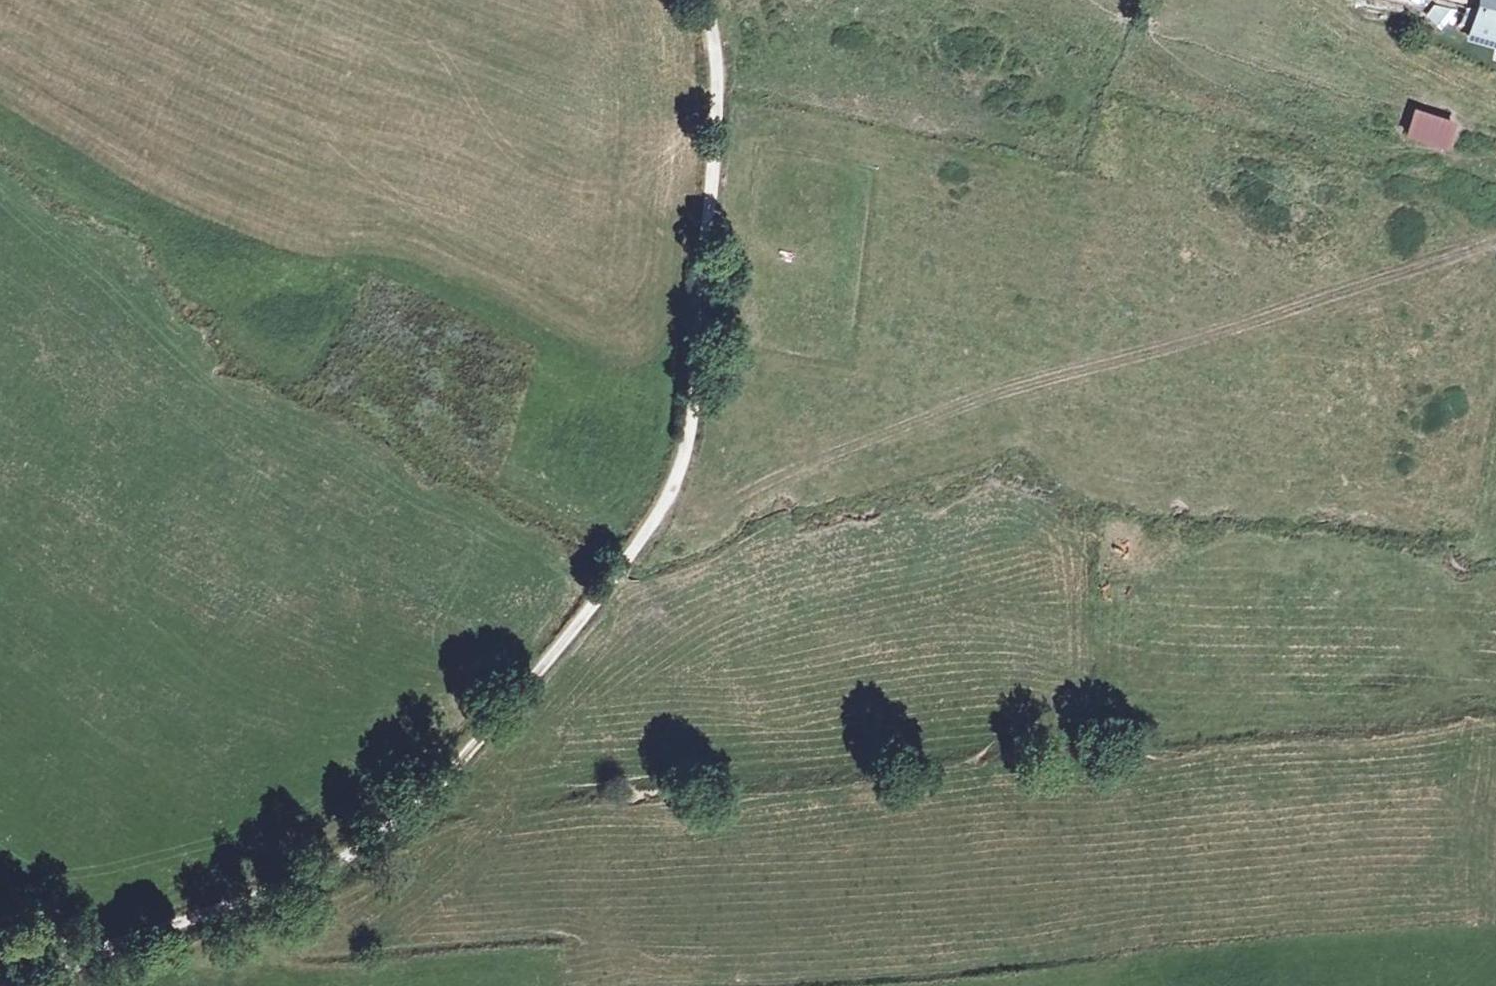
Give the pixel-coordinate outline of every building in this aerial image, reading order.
[(1471,0),(1465,16),(1476,19),(1473,29),(1495,36),(1495,0),(1482,0),(1481,2),(1471,0)] [(1435,4),(1427,22),(1444,30),(1453,13),(1435,4)] [(1452,117),(1419,105),(1411,125),(1445,136),(1452,117)]
